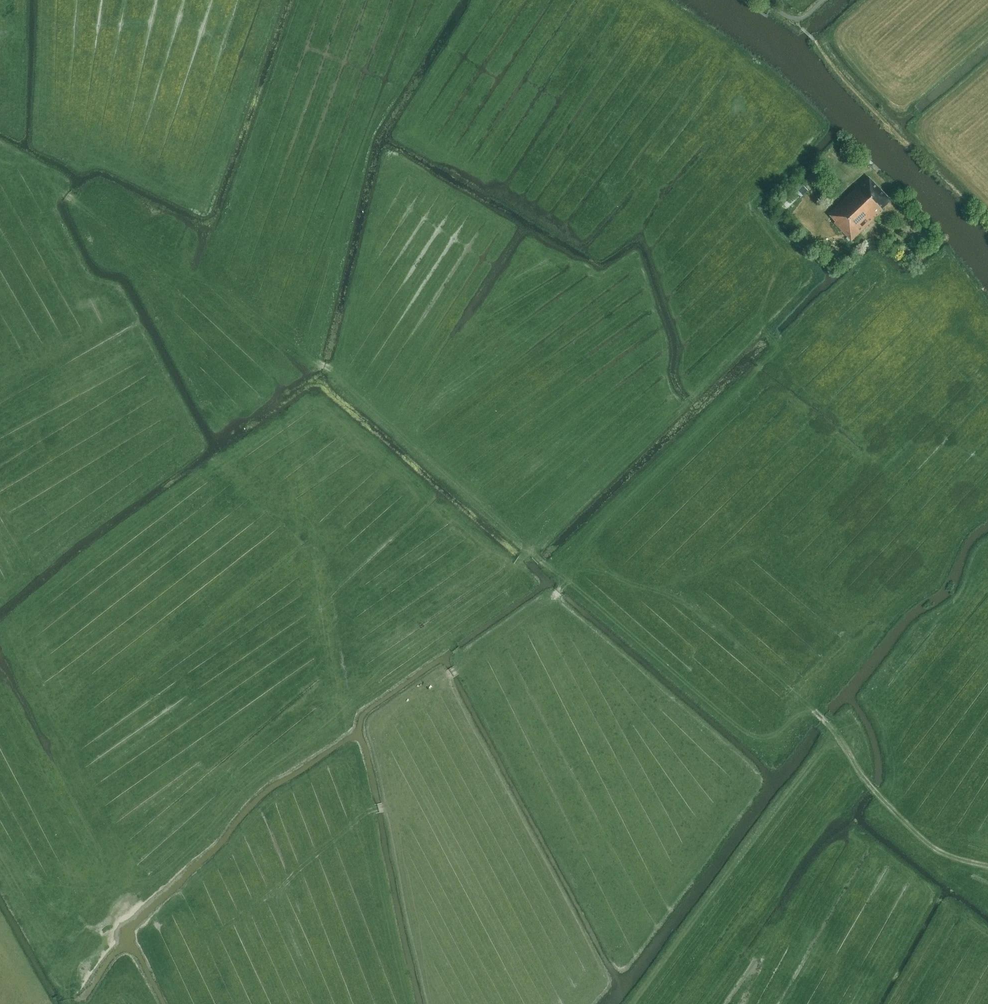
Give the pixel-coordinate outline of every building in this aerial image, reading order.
[(882,209),(891,200),(868,177),(857,188),(856,187),(829,214),(836,221),(834,222),(852,240),(883,210),(882,209)]
